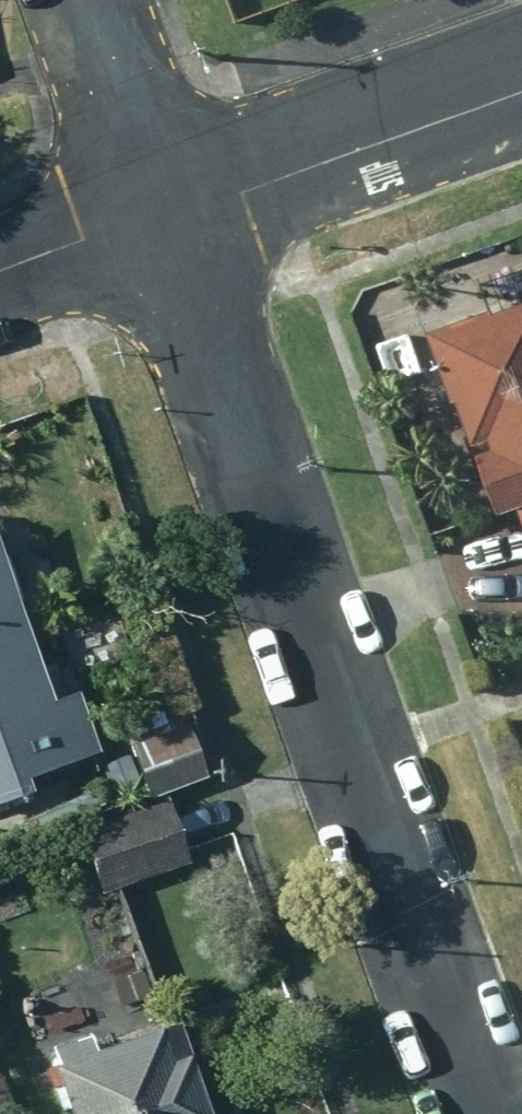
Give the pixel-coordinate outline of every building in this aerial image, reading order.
[(403,345),(448,456),(455,453),(460,466),(450,469),(474,526),(504,513),(521,558),(521,330),(512,305),(403,345)] [(0,523),(0,802),(40,788),(35,775),(103,752),(82,691),(60,699),(0,523)] [(194,724),(137,743),(155,797),(213,777),(194,724)] [(173,800),(86,827),(106,889),(192,862),(173,800)] [(56,1044),(80,1113),(219,1113),(188,1022),(103,1049),(97,1031),(56,1044)]
